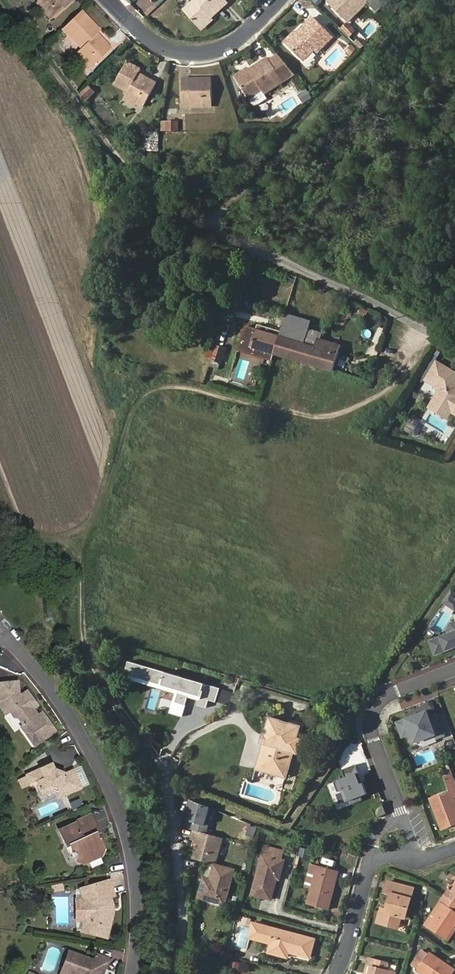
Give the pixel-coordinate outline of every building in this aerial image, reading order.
[(48,21),(53,17),(38,0),(34,4),(48,21)] [(53,17),(71,1),(71,0),(38,0),(53,17)] [(211,17),(227,3),(230,0),(195,0),(184,10),(199,27),(211,17)] [(327,2),(347,21),(368,0),(329,0),(327,2)] [(389,5),(381,14),(389,20),(397,11),(389,5)] [(81,11),(63,28),(71,37),(81,49),(77,52),(85,62),(91,67),(110,50),(97,35),(100,32),(89,20),(81,11)] [(214,20),(211,17),(199,27),(203,30),(214,20)] [(297,32),(286,43),(303,60),(314,48),(317,51),(332,36),(313,17),(297,32)] [(283,41),(286,43),(297,32),(294,29),(283,41)] [(82,64),(85,62),(77,52),(74,55),(82,64)] [(248,70),(236,78),(249,98),(263,89),(265,92),(282,80),(280,77),(292,70),(279,54),(269,61),(267,58),(248,70)] [(132,99),(144,106),(156,84),(138,73),(140,69),(127,62),(115,83),(129,91),(126,96),(132,99)] [(233,75),(236,78),(248,70),(246,67),(233,75)] [(182,79),(182,104),(212,104),(211,78),(182,79)] [(87,85),(78,93),(83,99),(92,91),(87,85)] [(141,110),(144,106),(132,99),(129,103),(141,110)] [(179,131),(179,121),(167,120),(167,131),(179,131)] [(157,150),(157,133),(144,133),(144,150),(157,150)] [(310,322),(285,314),(285,317),(282,325),(280,332),(279,336),(274,354),(299,362),(308,330),(310,322)] [(282,325),(285,317),(279,315),(276,323),(282,325)] [(279,336),(280,332),(257,324),(255,330),(279,336)] [(274,354),(279,336),(255,330),(245,327),(239,350),(249,354),(251,347),(274,354)] [(322,334),(308,330),(299,362),(333,372),(341,346),(320,340),(322,334)] [(230,351),(215,346),(209,366),(218,369),(220,363),(226,364),(230,351)] [(272,361),(274,354),(251,347),(249,354),(272,361)] [(425,378),(436,385),(437,391),(432,399),(451,410),(454,412),(454,373),(454,371),(436,360),(425,378)] [(215,376),(213,381),(227,385),(228,380),(215,376)] [(451,410),(432,399),(429,406),(447,416),(451,410)] [(391,425),(385,433),(395,439),(401,431),(391,425)] [(447,605),(453,597),(454,594),(454,592),(451,590),(443,602),(447,605)] [(451,624),(448,631),(449,635),(431,642),(435,654),(454,646),(454,623),(451,624)] [(222,689),(129,662),(127,668),(136,671),(133,681),(176,693),(170,713),(184,717),(190,697),(199,700),(198,706),(208,709),(210,701),(217,703),(222,689)] [(32,700),(27,693),(21,697),(19,694),(18,683),(7,683),(8,697),(0,698),(0,707),(6,716),(11,713),(15,718),(21,720),(26,727),(23,729),(36,747),(56,732),(43,714),(38,718),(32,708),(33,707),(30,702),(32,700)] [(8,697),(7,683),(0,684),(0,698),(8,697)] [(427,711),(396,723),(402,737),(411,734),(415,743),(435,735),(436,738),(444,735),(436,714),(429,717),(427,711)] [(197,723),(211,720),(209,714),(195,717),(197,723)] [(258,741),(261,742),(269,744),(264,762),(267,768),(279,771),(281,766),(289,769),(294,752),(297,752),(301,737),(298,736),(302,723),(291,720),(290,721),(268,715),(263,731),(261,731),(258,741)] [(269,744),(261,742),(253,769),(261,771),(278,776),(286,779),(289,769),(281,766),(279,771),(267,768),(264,762),(269,744)] [(449,767),(447,762),(440,764),(442,770),(449,767)] [(342,790),(348,805),(362,800),(360,796),(366,793),(362,783),(360,784),(356,773),(358,773),(356,765),(342,770),(345,778),(334,782),(337,792),(342,790)] [(36,785),(41,794),(52,789),(58,792),(62,800),(82,791),(73,772),(64,776),(62,775),(62,778),(57,776),(56,776),(57,774),(54,773),(52,766),(26,778),(26,779),(19,782),(23,791),(30,788),(36,785)] [(451,774),(443,777),(448,790),(429,798),(441,831),(450,827),(448,823),(454,820),(454,800),(454,798),(454,797),(454,783),(451,774)] [(52,789),(41,794),(43,799),(52,795),(56,797),(58,802),(62,800),(58,792),(52,789)] [(203,825),(208,807),(189,799),(185,812),(189,813),(187,821),(193,822),(191,830),(193,830),(205,834),(207,826),(203,825)] [(71,804),(74,812),(84,807),(80,800),(71,804)] [(373,808),(376,817),(385,814),(382,805),(373,808)] [(75,824),(76,826),(78,831),(94,824),(91,817),(75,824)] [(78,831),(76,826),(59,833),(67,850),(70,849),(73,855),(72,856),(74,861),(76,860),(78,865),(83,867),(100,860),(103,852),(99,844),(98,844),(95,837),(99,836),(94,824),(78,831)] [(214,865),(221,838),(205,834),(193,830),(191,839),(193,840),(197,841),(195,848),(192,859),(214,865)] [(269,899),(275,878),(277,872),(280,873),(283,861),(280,860),(283,852),(265,847),(252,894),(269,899)] [(320,864),(309,903),(330,909),(341,870),(320,864)] [(201,885),(198,897),(224,904),(234,870),(214,865),(209,879),(207,886),(201,885)] [(203,878),(201,885),(207,886),(209,879),(203,878)] [(387,910),(381,908),(377,923),(398,928),(401,918),(405,920),(412,889),(388,882),(385,893),(390,894),(387,910)] [(444,894),(454,902),(454,885),(451,891),(448,888),(444,894)] [(110,908),(108,899),(112,898),(109,886),(80,893),(85,910),(85,915),(81,935),(104,940),(110,916),(106,915),(106,909),(110,908)] [(385,893),(381,908),(387,910),(390,894),(385,893)] [(444,894),(439,901),(443,903),(427,926),(446,939),(454,926),(454,902),(444,894)] [(270,953),(289,958),(290,952),(311,957),(316,940),(274,929),(254,924),(251,939),(260,941),(261,937),(271,939),(272,936),(275,937),(270,953)] [(261,937),(260,941),(267,943),(264,952),(270,953),(275,937),(272,936),(271,939),(261,937)] [(426,955),(421,951),(415,960),(420,963),(426,955)] [(454,971),(454,970),(454,969),(430,952),(416,972),(420,973),(454,973),(454,972),(454,971)] [(95,972),(99,973),(100,973),(106,960),(95,955),(92,963),(67,954),(60,973),(62,973),(94,973),(95,972)] [(397,972),(388,969),(389,963),(370,957),(368,965),(373,966),(371,973),(396,973),(397,972)]
